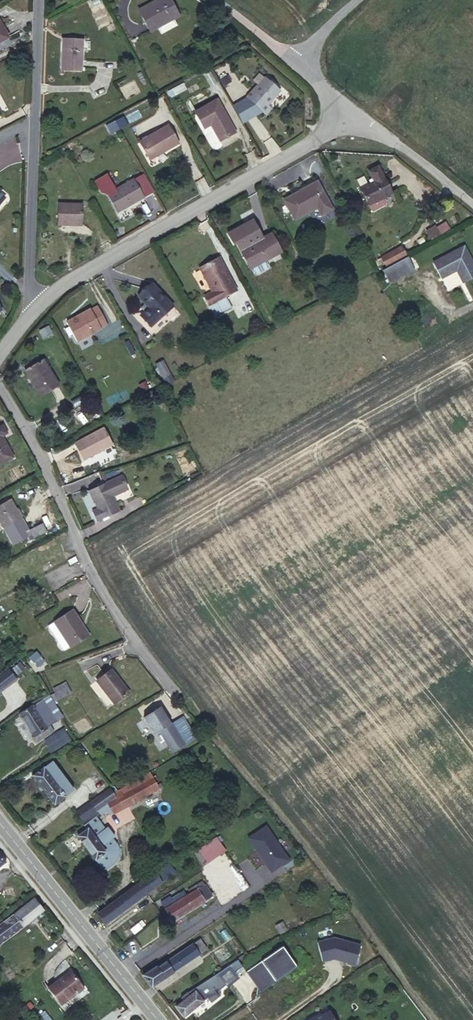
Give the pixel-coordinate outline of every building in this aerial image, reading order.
[(179,15),(171,0),(156,0),(138,10),(150,31),(179,15)] [(8,37),(0,22),(0,42),(8,37)] [(62,69),(81,70),(82,39),(63,38),(62,69)] [(210,70),(203,74),(211,87),(217,83),(210,70)] [(228,74),(221,78),(224,83),(231,79),(228,74)] [(247,97),(263,111),(268,105),(281,90),(266,77),(247,97)] [(247,97),(233,105),(242,122),(263,111),(247,97)] [(236,131),(217,98),(195,111),(204,127),(211,123),(220,140),(236,131)] [(268,105),(263,111),(266,114),(272,108),(268,105)] [(124,116),(115,121),(120,129),(128,125),(124,116)] [(115,121),(107,126),(111,134),(120,129),(115,121)] [(158,154),(179,142),(168,124),(139,141),(149,158),(157,153),(158,154)] [(392,193),(378,167),(369,171),(374,181),(361,188),(369,204),(384,197),(392,193)] [(118,212),(143,197),(133,179),(107,194),(118,212)] [(332,209),(317,181),(283,200),(295,219),(317,207),(321,215),(332,209)] [(384,197),(369,204),(372,212),(385,205),(386,202),(384,197)] [(82,223),(82,204),(58,203),(57,224),(69,225),(69,223),(82,223)] [(431,239),(450,228),(445,219),(426,230),(431,239)] [(281,251),(272,235),(258,243),(257,241),(240,250),(250,268),(251,268),(254,273),(257,274),(268,268),(269,265),(266,260),(281,251)] [(406,255),(401,246),(381,257),(386,266),(406,255)] [(464,247),(434,262),(442,277),(457,270),(464,282),(472,277),(472,265),(464,247)] [(237,290),(219,256),(199,267),(212,291),(204,295),(216,317),(232,308),(226,296),(237,290)] [(407,257),(401,261),(408,273),(414,270),(407,257)] [(401,261),(383,270),(390,283),(408,273),(401,261)] [(173,306),(152,283),(139,296),(148,307),(140,315),(151,326),(173,306)] [(69,326),(73,333),(77,341),(107,324),(97,305),(67,322),(69,326)] [(69,336),(73,333),(69,326),(65,328),(69,336)] [(59,385),(43,359),(25,370),(41,396),(59,385)] [(174,380),(162,360),(155,364),(167,384),(174,380)] [(0,426),(0,464),(13,457),(2,436),(7,433),(2,425),(0,426)] [(112,444),(103,428),(75,443),(84,459),(112,444)] [(97,521),(119,511),(112,496),(122,492),(123,488),(118,477),(89,490),(93,499),(94,499),(98,509),(92,511),(97,521)] [(15,522),(23,518),(11,498),(0,504),(0,522),(4,529),(11,525),(15,522)] [(47,531),(42,523),(24,532),(29,540),(47,531)] [(58,555),(31,570),(35,576),(61,561),(58,555)] [(54,591),(74,580),(69,571),(49,582),(52,587),(54,591)] [(52,587),(49,582),(44,585),(46,590),(52,587)] [(61,633),(69,646),(70,647),(89,635),(73,610),(54,622),(61,633)] [(63,650),(69,646),(61,633),(55,637),(63,650)] [(33,660),(39,655),(36,651),(30,657),(33,660)] [(44,662),(39,655),(33,660),(37,667),(44,662)] [(16,679),(7,668),(0,673),(0,691),(16,679)] [(129,692),(111,669),(97,680),(114,703),(129,692)] [(67,687),(51,695),(50,696),(53,701),(70,692),(67,687)] [(46,727),(63,716),(53,701),(50,696),(49,695),(32,706),(32,705),(19,713),(35,736),(36,735),(39,740),(50,732),(46,727)] [(144,717),(154,733),(159,730),(170,723),(160,707),(144,717)] [(184,745),(170,723),(159,730),(172,751),(184,745)] [(43,740),(51,753),(72,740),(64,727),(43,740)] [(44,767),(47,771),(55,765),(50,758),(50,759),(41,764),(44,767)] [(47,771),(44,767),(33,775),(54,804),(73,789),(55,765),(47,771)] [(152,777),(149,772),(113,793),(116,797),(115,798),(121,809),(158,788),(154,781),(157,780),(155,776),(152,777)] [(116,797),(113,793),(109,788),(91,802),(97,811),(108,803),(115,798),(116,797)] [(115,798),(108,803),(113,813),(121,809),(115,798)] [(97,811),(91,802),(90,801),(76,811),(85,823),(99,812),(97,811)] [(108,803),(97,811),(99,812),(99,814),(106,810),(109,815),(113,813),(108,803)] [(87,828),(105,851),(95,859),(103,870),(114,862),(116,860),(118,857),(119,853),(119,849),(118,846),(116,843),(112,837),(114,835),(108,827),(105,829),(95,816),(83,825),(86,829),(87,828)] [(95,859),(105,851),(87,828),(86,829),(83,825),(75,831),(78,835),(77,836),(95,859)] [(267,828),(249,839),(272,873),(288,861),(267,828)] [(226,840),(229,838),(224,832),(194,853),(203,865),(230,847),(226,840)] [(155,874),(161,882),(173,873),(167,866),(155,874)] [(141,881),(148,892),(161,882),(155,874),(155,873),(150,877),(149,876),(141,881)] [(143,896),(148,892),(141,881),(136,885),(143,896)] [(171,905),(166,909),(173,920),(211,896),(202,881),(193,887),(195,890),(186,896),(183,892),(168,901),(171,905)] [(105,924),(143,896),(136,885),(97,913),(105,924)] [(44,911),(34,898),(14,914),(0,925),(0,944),(44,911)] [(286,930),(282,922),(276,925),(280,934),(286,930)] [(334,938),(317,942),(322,962),(332,959),(331,958),(334,958),(347,962),(347,963),(354,966),(360,946),(334,938)] [(200,939),(192,944),(199,954),(206,949),(200,939)] [(156,966),(144,975),(142,975),(151,986),(152,985),(173,970),(183,965),(199,954),(192,944),(157,968),(156,966)] [(246,971),(256,986),(271,975),(275,981),(296,966),(282,946),(246,971)] [(70,970),(48,987),(61,1004),(71,997),(69,995),(82,986),(70,970)] [(187,992),(181,997),(183,1000),(176,1006),(184,1016),(203,1001),(202,999),(225,982),(219,973),(189,995),(187,992)] [(256,986),(260,992),(275,981),(271,975),(256,986)] [(328,1009),(320,1014),(310,1019),(334,1019),(328,1009)]
